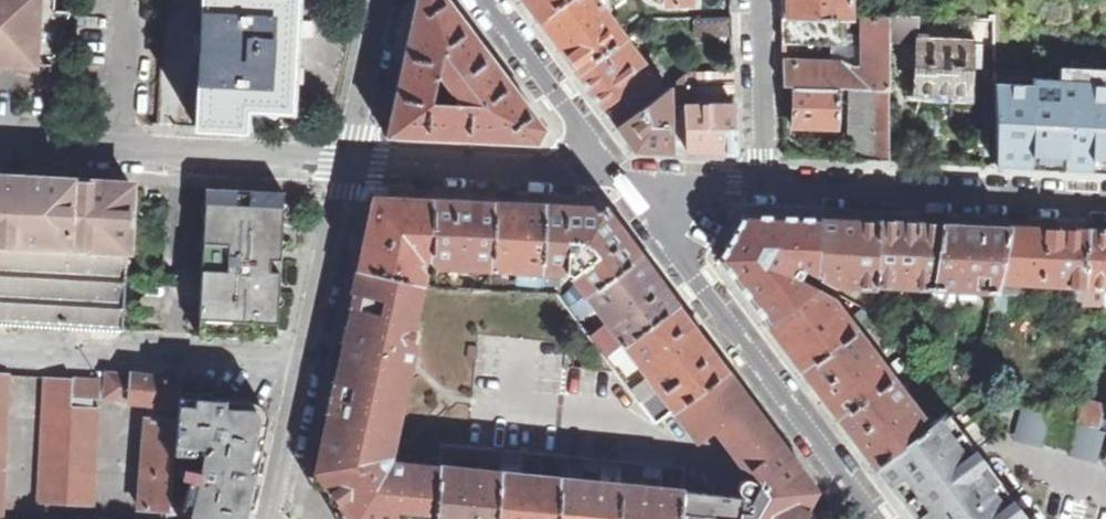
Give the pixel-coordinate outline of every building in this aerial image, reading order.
[(50,65),(70,11),(53,10),(54,0),(0,0),(0,62),(50,65)] [(295,0),(203,0),(196,127),(243,129),(244,107),(289,109),(295,0)] [(386,137),(537,144),(545,129),(448,0),(416,0),(386,137)] [(567,0),(523,0),(539,21),(567,0)] [(539,21),(579,73),(625,38),(595,0),(567,0),(539,21)] [(848,0),(782,0),(782,19),(842,19),(849,19),(848,0)] [(696,36),(733,35),(732,16),(695,17),(696,36)] [(889,16),(889,19),(889,41),(917,42),(915,93),(970,96),(972,42),(921,40),(918,37),(918,17),(889,16)] [(842,42),(842,19),(782,19),(783,44),(808,45),(808,63),(784,63),(784,88),(794,88),(839,90),(854,90),(890,92),(889,41),(889,19),(863,19),(863,34),(863,70),(842,65),(833,65),(834,46),(842,46),(842,42)] [(842,46),(834,46),(833,65),(842,65),(863,70),(863,34),(849,34),(849,41),(842,42),(842,46)] [(625,38),(579,73),(618,126),(665,91),(625,38)] [(734,71),(695,72),(696,96),(706,97),(706,94),(734,94),(734,71)] [(686,106),(696,106),(696,96),(695,72),(691,72),(678,82),(679,106),(686,106)] [(1033,79),(1033,85),(995,84),(996,166),(1105,172),(1105,82),(1033,79)] [(784,88),(786,108),(794,108),(794,88),(784,88)] [(839,90),(794,88),(794,108),(793,126),(838,128),(839,99),(839,90)] [(665,91),(618,126),(635,149),(670,151),(669,89),(665,91)] [(839,90),(839,99),(854,99),(854,90),(839,90)] [(890,92),(854,90),(854,99),(854,102),(849,110),(850,159),(871,160),(890,161),(890,92)] [(686,106),(688,151),(736,153),(735,105),(696,106),(686,106)] [(69,249),(72,181),(0,177),(0,245),(69,249)] [(132,185),(72,181),(69,249),(129,250),(132,185)] [(199,335),(276,340),(279,282),(280,272),(270,272),(271,258),(271,247),(281,248),(283,192),(216,189),(208,188),(199,335)] [(357,270),(423,283),(423,282),(424,271),(413,265),(417,259),(429,256),(433,199),(373,196),(357,270)] [(433,199),(429,256),(435,267),(490,269),(494,202),(433,199)] [(494,202),(490,269),(519,270),(519,291),(540,292),(545,205),(494,202)] [(545,205),(540,292),(559,293),(560,272),(567,272),(573,278),(580,287),(564,299),(571,308),(640,256),(604,208),(545,205)] [(804,372),(857,332),(831,298),(796,281),(803,268),(818,276),(819,218),(781,216),(744,214),(732,236),(719,259),(729,273),(743,291),(804,372)] [(819,218),(818,276),(838,286),(875,288),(875,286),(877,221),(819,218)] [(940,224),(877,221),(875,286),(932,288),(940,224)] [(1009,228),(940,224),(932,288),(930,301),(939,301),(940,289),(994,291),(996,283),(1009,228)] [(1086,232),(1009,228),(996,283),(1083,287),(1086,232)] [(1086,232),(1083,287),(1083,305),(1094,306),(1095,288),(1105,288),(1105,232),(1097,232),(1086,232)] [(122,332),(124,292),(128,271),(129,250),(69,249),(0,245),(0,325),(122,332)] [(271,247),(271,258),(280,259),(281,248),(271,247)] [(640,256),(571,308),(580,320),(596,308),(608,324),(592,337),(608,357),(624,345),(677,305),(640,256)] [(439,468),(392,463),(418,342),(412,341),(424,283),(423,283),(357,270),(352,293),(358,294),(349,336),(318,471),(353,518),(397,518),(401,518),(433,518),(439,468)] [(677,305),(624,345),(649,378),(633,390),(658,423),(677,409),(726,371),(677,305)] [(840,421),(893,381),(857,332),(804,372),(840,421)] [(805,509),(800,506),(810,487),(803,477),(748,403),(742,407),(731,394),(739,387),(726,371),(677,409),(700,439),(723,421),(761,472),(755,477),(748,477),(743,479),(740,484),(740,490),(743,495),(741,498),(683,491),(680,518),(800,518),(805,509)] [(140,509),(171,510),(176,455),(179,407),(173,407),(176,378),(132,373),(132,376),(108,373),(107,375),(100,374),(100,380),(46,377),(40,502),(94,505),(99,408),(88,408),(88,399),(105,399),(128,402),(128,405),(151,407),(148,423),(146,443),(140,509)] [(9,375),(0,375),(0,518),(2,518),(9,375)] [(878,468),(929,429),(893,381),(840,421),(878,468)] [(179,407),(176,455),(207,455),(204,469),(203,475),(206,475),(205,483),(193,480),(186,505),(186,508),(187,508),(187,518),(246,518),(267,421),(262,420),(262,414),(259,409),(256,407),(251,405),(251,400),(180,396),(179,407)] [(1082,424),(1102,424),(1102,403),(1080,398),(1082,424)] [(1023,410),(1014,440),(1044,448),(1054,421),(1080,428),(1073,457),(1105,466),(1105,432),(1100,431),(1077,426),(1023,410)] [(948,411),(929,429),(878,468),(903,502),(916,518),(1038,518),(948,411)] [(559,480),(520,476),(521,454),(502,453),(499,474),(495,518),(555,518),(559,480)] [(622,464),(601,463),(599,484),(579,482),(581,461),(562,458),(559,480),(555,518),(617,518),(622,464)] [(683,491),(641,488),(643,467),(622,464),(617,518),(680,518),(683,491)] [(499,474),(439,468),(433,518),(495,518),(499,474)]
